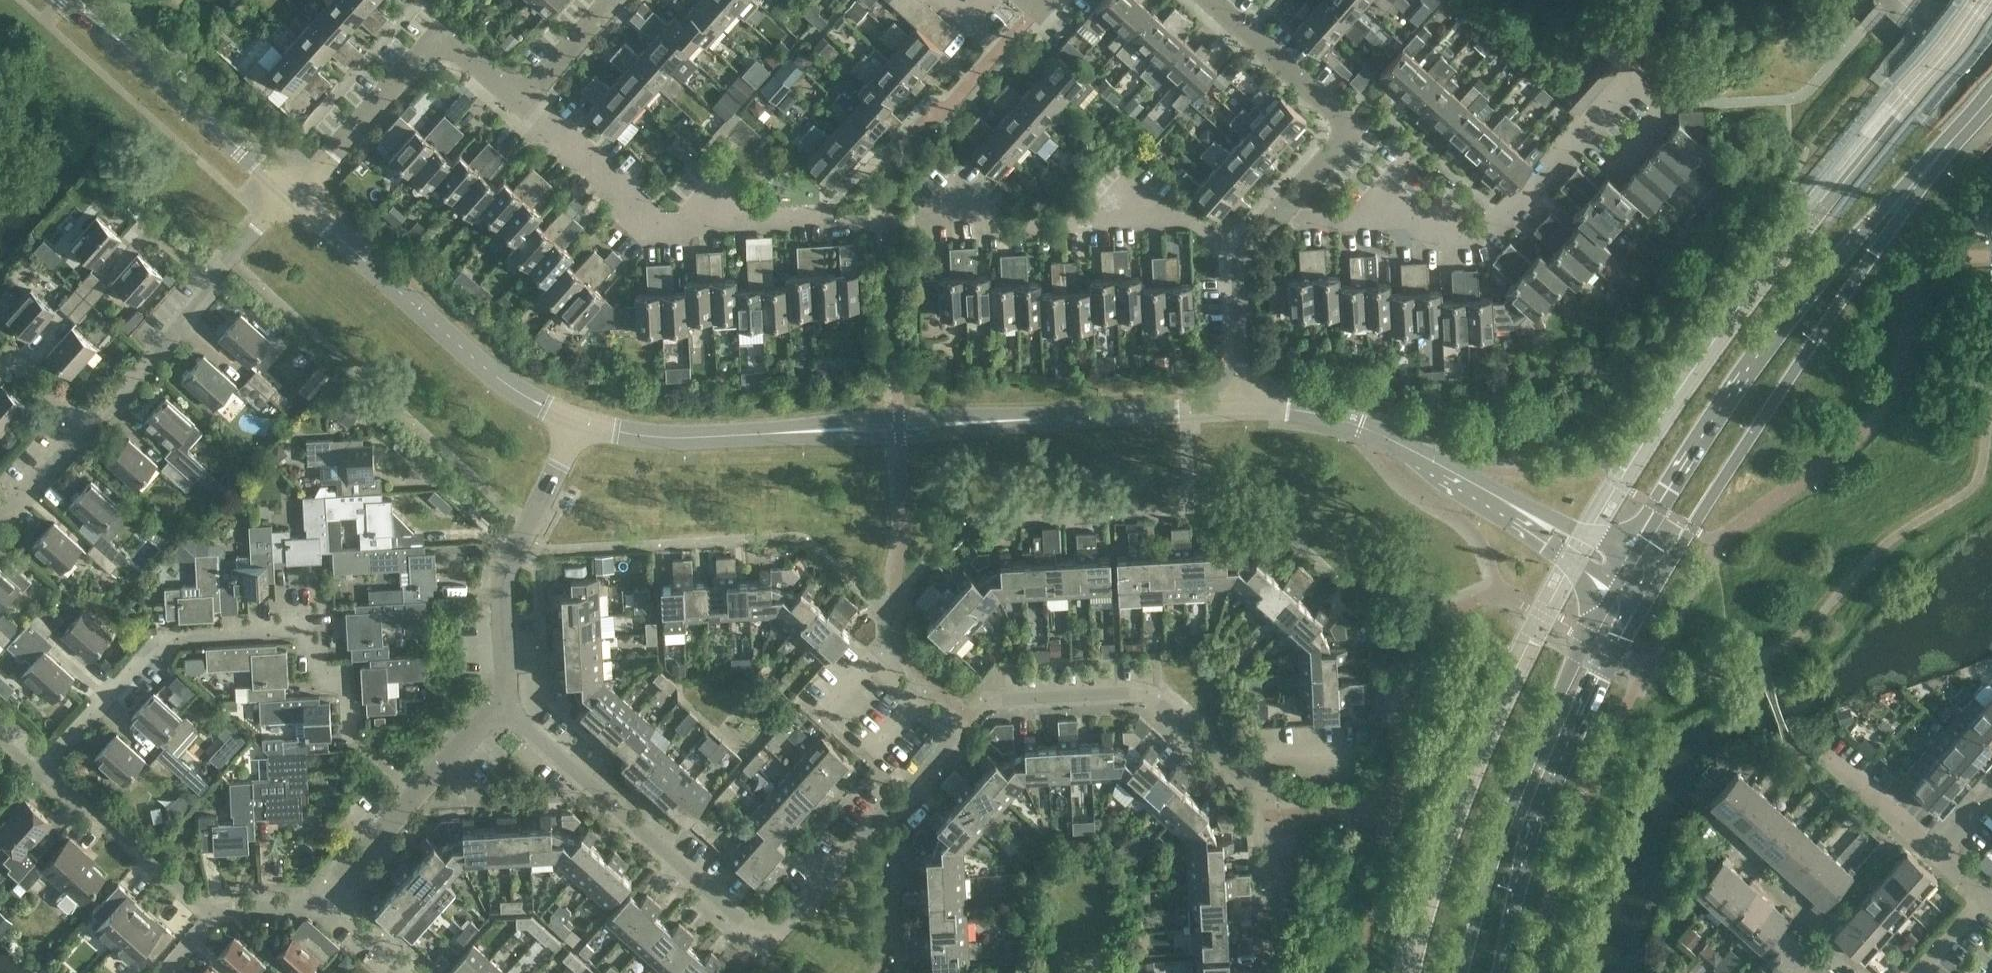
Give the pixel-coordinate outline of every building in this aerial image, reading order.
[(327,4),(352,27),(360,18),(375,31),(382,24),(355,0),(331,0),(327,4)] [(382,24),(388,16),(374,3),(376,0),(355,0),(382,24)] [(548,12),(559,0),(534,0),(548,12)] [(691,0),(676,0),(689,11),(682,19),(676,14),(675,14),(701,37),(706,42),(721,27),(691,0)] [(723,0),(691,0),(721,27),(735,11),(723,0)] [(735,11),(744,0),(723,0),(735,11)] [(897,7),(907,15),(920,0),(904,0),(897,7)] [(925,0),(920,0),(907,15),(915,23),(931,6),(925,0)] [(1084,22),(1092,29),(1105,14),(1114,22),(1133,0),(1103,0),(1084,22)] [(1114,22),(1122,29),(1108,44),(1116,51),(1152,11),(1141,0),(1133,0),(1114,22)] [(1327,0),(1321,0),(1313,8),(1306,1),(1301,6),(1335,36),(1342,28),(1357,41),(1364,33),(1327,0)] [(1359,0),(1327,0),(1364,33),(1373,41),(1379,35),(1370,27),(1371,25),(1356,12),(1363,4),(1359,0)] [(1391,0),(1376,0),(1386,9),(1387,7),(1395,14),(1400,8),(1391,0)] [(1438,0),(1421,0),(1410,12),(1419,21),(1438,0)] [(327,4),(313,20),(353,56),(360,48),(345,35),(352,27),(327,4)] [(840,15),(847,21),(855,12),(848,6),(840,15)] [(924,32),(940,14),(931,6),(915,23),(917,25),(924,32)] [(1335,36),(1301,6),(1297,12),(1304,18),(1294,30),(1335,66),(1342,58),(1327,44),(1335,36)] [(701,37),(675,14),(668,22),(653,9),(646,17),(686,53),(701,37)] [(1145,50),(1175,17),(1170,13),(1163,20),(1152,11),(1116,51),(1132,65),(1145,50)] [(933,40),(949,22),(940,14),(924,32),(933,40)] [(840,15),(833,23),(839,29),(847,21),(840,15)] [(686,53),(646,17),(639,25),(654,38),(647,46),(672,69),(686,53)] [(1175,17),(1145,50),(1154,58),(1141,72),(1148,79),(1184,39),(1173,29),(1180,22),(1175,17)] [(823,22),(818,18),(814,23),(819,27),(823,22)] [(313,20),(298,36),(324,59),(331,50),(346,64),(353,56),(313,20)] [(894,20),(887,28),(927,64),(937,53),(944,60),(949,54),(942,47),(933,40),(924,32),(917,25),(909,33),(894,20)] [(933,40),(942,47),(958,30),(949,22),(933,40)] [(927,64),(887,28),(880,35),(895,49),(887,57),(920,87),(925,82),(917,75),(927,64)] [(1416,32),(1380,72),(1391,82),(1385,90),(1390,95),(1420,62),(1411,54),(1424,39),(1416,32)] [(298,36),(284,52),(324,88),(331,81),(316,67),(324,59),(298,36)] [(1184,39),(1148,79),(1156,86),(1169,72),(1178,79),(1207,46),(1202,41),(1195,49),(1184,39)] [(672,69),(647,46),(639,55),(624,41),(618,49),(658,85),(672,69)] [(1631,66),(1629,42),(1607,44),(1600,51),(1618,67),(1631,66)] [(815,44),(812,48),(818,53),(821,49),(815,44)] [(1207,46),(1178,79),(1186,86),(1173,101),(1181,109),(1217,68),(1205,58),(1212,51),(1207,46)] [(658,85),(618,49),(611,57),(625,70),(618,78),(643,101),(658,85)] [(1070,58),(1075,63),(1083,54),(1078,49),(1070,58)] [(1094,84),(1060,54),(1052,63),(1037,50),(1030,57),(1070,93),(1079,101),(1094,84)] [(1610,76),(1618,67),(1600,51),(1592,60),(1610,76)] [(259,59),(245,74),(268,94),(281,79),(295,91),(302,83),(317,96),(324,88),(284,52),(270,68),(259,59)] [(865,52),(858,60),(898,96),(908,85),(916,92),(920,87),(887,57),(880,65),(865,52)] [(771,61),(775,65),(782,57),(778,53),(771,61)] [(1420,62),(1390,95),(1395,99),(1402,92),(1413,101),(1449,61),(1448,61),(1441,55),(1428,69),(1420,62)] [(1449,61),(1413,101),(1424,111),(1417,119),(1422,123),(1452,90),(1443,83),(1462,62),(1454,55),(1448,61),(1449,61)] [(1660,82),(1676,64),(1668,56),(1651,74),(1660,82)] [(1070,93),(1030,57),(1023,65),(1038,78),(1031,86),(1056,109),(1070,93)] [(792,58),(785,66),(797,77),(803,69),(792,58)] [(898,96),(858,60),(851,68),(866,81),(859,89),(898,124),(902,119),(889,107),(898,96)] [(1602,85),(1610,76),(1592,60),(1584,69),(1602,85)] [(1235,68),(1227,61),(1221,67),(1229,75),(1235,68)] [(1669,90),(1686,72),(1676,64),(1660,82),(1669,90)] [(1584,69),(1576,77),(1594,94),(1602,85),(1584,69)] [(756,71),(750,77),(756,83),(762,77),(756,71)] [(643,101),(618,78),(610,87),(596,73),(589,81),(629,117),(643,101)] [(789,84),(780,76),(769,87),(778,95),(789,84)] [(1594,94),(1576,77),(1568,87),(1586,103),(1594,94)] [(898,124),(859,89),(858,90),(864,95),(857,103),(842,90),(833,82),(831,83),(825,78),(823,81),(825,84),(823,86),(876,134),(885,123),(893,130),(898,124)] [(1452,90),(1422,123),(1427,128),(1434,120),(1445,130),(1481,90),(1480,90),(1485,84),(1479,78),(1460,98),(1452,90)] [(1306,117),(1266,80),(1259,89),(1264,93),(1258,100),(1259,101),(1257,102),(1265,110),(1298,140),(1303,135),(1296,128),(1306,117)] [(629,117),(589,81),(582,89),(596,102),(589,111),(614,134),(629,117)] [(1056,109),(1031,86),(1023,95),(1008,82),(1002,89),(1042,125),(1056,109)] [(1113,91),(1105,85),(1100,91),(1108,97),(1113,91)] [(876,134),(823,86),(828,91),(827,92),(835,98),(829,105),(843,118),(836,127),(869,156),(873,152),(866,145),(876,134)] [(1577,112),(1586,103),(1568,87),(1560,96),(1577,112)] [(1042,125),(1002,89),(994,97),(1009,111),(1002,118),(1027,141),(1036,149),(1051,133),(1042,125)] [(1199,105),(1207,96),(1200,89),(1191,98),(1199,105)] [(1481,90),(1445,130),(1456,140),(1449,147),(1454,152),(1484,119),(1476,112),(1489,97),(1481,90)] [(747,96),(742,92),(738,97),(742,101),(747,96)] [(761,119),(762,118),(768,112),(752,98),(746,104),(754,111),(753,112),(761,119)] [(1868,100),(1830,147),(1835,151),(1873,105),(1868,100)] [(1244,106),(1237,113),(1277,149),(1287,138),(1294,145),(1298,140),(1265,110),(1258,118),(1244,106)] [(1679,110),(1679,122),(1697,138),(1704,131),(1703,109),(1679,110)] [(1277,149),(1237,113),(1230,121),(1244,134),(1237,142),(1270,172),(1274,167),(1267,160),(1277,149)] [(1484,119),(1454,152),(1459,157),(1466,149),(1477,159),(1513,119),(1506,113),(1493,127),(1484,119)] [(425,136),(400,114),(380,137),(395,150),(391,154),(400,163),(397,167),(406,176),(454,122),(445,114),(425,136)] [(1027,141),(1002,118),(994,127),(980,114),(973,121),(1013,157),(1027,141)] [(1141,122),(1146,126),(1152,125),(1154,118),(1149,114),(1143,116),(1141,122)] [(1513,119),(1477,159),(1488,169),(1481,176),(1486,181),(1516,148),(1508,141),(1521,126),(1513,119)] [(1013,157),(973,121),(965,130),(980,143),(973,151),(998,174),(1013,157)] [(454,122),(406,176),(416,185),(420,181),(429,188),(460,154),(459,154),(453,161),(444,153),(464,131),(454,122)] [(869,156),(836,127),(828,135),(814,122),(807,129),(847,166),(857,155),(864,162),(869,156)] [(1697,138),(1679,122),(1664,139),(1690,162),(1705,145),(1697,138)] [(847,166),(807,129),(800,137),(814,150),(807,159),(832,182),(840,189),(844,184),(837,177),(847,166)] [(668,141),(686,159),(697,147),(679,130),(668,141)] [(1215,138),(1214,139),(1205,131),(1199,137),(1208,145),(1248,181),(1258,170),(1265,177),(1270,172),(1237,142),(1229,150),(1215,138)] [(1690,162),(1664,139),(1650,155),(1676,178),(1690,162)] [(460,154),(429,188),(429,189),(436,182),(444,189),(441,193),(451,202),(499,149),(489,140),(469,162),(460,154)] [(1079,148),(1087,155),(1095,146),(1088,140),(1079,148)] [(1516,148),(1486,181),(1491,186),(1498,178),(1509,188),(1546,149),(1538,141),(1525,156),(1516,148)] [(1248,181),(1208,145),(1201,153),(1215,166),(1207,174),(1246,209),(1251,204),(1238,192),(1248,181)] [(1452,154),(1446,148),(1441,153),(1448,159),(1452,154)] [(499,149),(451,202),(460,211),(464,207),(473,215),(505,180),(503,179),(496,187),(488,179),(508,157),(499,149)] [(716,161),(705,151),(697,161),(708,171),(716,161)] [(1676,178),(1650,155),(1636,171),(1661,194),(1676,178)] [(1065,166),(1071,172),(1080,162),(1074,156),(1065,166)] [(505,180),(473,215),(474,215),(480,208),(489,215),(485,219),(495,229),(543,175),(533,166),(513,188),(505,180)] [(1200,182),(1186,169),(1182,166),(1174,174),(1218,214),(1229,202),(1242,214),(1246,209),(1207,174),(1200,182)] [(1621,188),(1608,176),(1599,187),(1577,167),(1569,176),(1622,224),(1631,214),(1627,210),(1635,201),(1621,188)] [(1661,194),(1636,171),(1621,188),(1635,201),(1647,211),(1661,194)] [(543,175),(495,229),(505,237),(509,233),(517,240),(510,248),(511,249),(542,214),(532,206),(552,183),(543,175)] [(1622,224),(1569,176),(1560,186),(1582,205),(1574,214),(1608,246),(1609,245),(1601,238),(1609,230),(1613,234),(1622,224)] [(1051,191),(1056,186),(1051,180),(1045,187),(1051,191)] [(1708,204),(1714,210),(1726,196),(1720,191),(1708,204)] [(542,214),(511,249),(519,256),(516,260),(526,270),(574,216),(564,207),(544,229),(536,222),(542,215),(542,214)] [(1608,246),(1574,214),(1573,215),(1581,222),(1573,231),(1551,211),(1543,220),(1596,268),(1605,258),(1600,254),(1608,246)] [(96,265),(121,237),(98,216),(72,244),(96,265)] [(574,216),(526,270),(535,278),(539,274),(548,281),(541,289),(542,289),(573,255),(563,246),(583,224),(574,216)] [(1596,268),(1543,220),(1534,230),(1556,250),(1548,258),(1541,252),(1540,252),(1575,283),(1583,274),(1587,278),(1596,268)] [(55,261),(62,252),(46,240),(40,248),(55,261)] [(823,243),(810,244),(814,315),(827,315),(826,309),(839,308),(839,304),(859,303),(855,241),(839,242),(841,271),(824,272),(823,243)] [(1575,283),(1540,252),(1532,261),(1510,242),(1502,251),(1555,299),(1564,289),(1559,285),(1567,277),(1574,284),(1575,283)] [(786,275),(786,285),(787,285),(788,311),(789,311),(800,311),(800,316),(814,315),(810,244),(797,245),(799,274),(786,275)] [(951,276),(919,277),(920,308),(940,307),(940,313),(953,312),(953,318),(967,317),(963,245),(949,246),(951,276)] [(975,245),(963,245),(967,317),(979,316),(979,310),(991,310),(991,320),(992,320),(989,273),(977,274),(975,245)] [(1268,278),(1269,309),(1290,308),(1290,314),(1303,313),(1303,319),(1316,318),(1313,246),(1299,247),(1301,276),(1268,278)] [(1325,246),(1313,246),(1316,318),(1329,318),(1329,311),(1340,311),(1341,321),(1339,274),(1326,275),(1325,246)] [(1103,278),(1091,278),(1093,324),(1093,314),(1105,314),(1105,319),(1118,319),(1114,247),(1101,248),(1103,278)] [(1127,247),(1114,247),(1118,319),(1131,318),(1131,312),(1142,311),(1142,322),(1143,322),(1141,275),(1128,276),(1127,247)] [(573,255),(542,289),(551,298),(547,302),(557,311),(605,258),(595,248),(575,270),(567,263),(573,255)] [(1668,262),(1673,256),(1664,248),(1659,254),(1668,262)] [(685,280),(686,290),(687,290),(688,316),(699,316),(700,322),(713,321),(709,249),(696,250),(698,279),(685,280)] [(723,278),(722,249),(709,249),(713,321),(726,320),(726,314),(737,313),(738,313),(737,287),(737,278),(723,278)] [(1555,299),(1502,251),(1493,261),(1515,281),(1506,290),(1510,294),(1503,301),(1515,326),(1529,311),(1533,314),(1542,305),(1546,309),(1555,299)] [(990,273),(989,273),(992,320),(1004,319),(1004,325),(1017,324),(1014,252),(1000,253),(1002,283),(991,283),(990,273)] [(1026,252),(1014,252),(1017,324),(1030,323),(1030,318),(1041,317),(1042,327),(1043,327),(1040,281),(1028,281),(1026,252)] [(137,303),(163,274),(139,253),(114,282),(137,303)] [(1376,253),(1363,254),(1367,325),(1380,325),(1380,319),(1391,318),(1392,328),(1390,282),(1377,283),(1376,253)] [(1142,275),(1141,275),(1143,322),(1155,321),(1156,327),(1169,326),(1165,254),(1152,255),(1153,285),(1142,285),(1142,275)] [(1177,254),(1165,254),(1169,326),(1182,325),(1182,319),(1194,319),(1192,282),(1179,283),(1177,254)] [(1340,274),(1339,274),(1341,321),(1353,320),(1353,326),(1367,325),(1363,254),(1350,255),(1351,284),(1340,284),(1340,274)] [(773,256),(760,257),(764,328),(777,328),(777,322),(789,321),(789,311),(788,311),(787,285),(786,285),(775,285),(773,256)] [(749,286),(737,287),(738,313),(737,313),(738,324),(750,323),(751,329),(764,328),(760,257),(747,257),(749,286)] [(605,258),(557,311),(566,319),(570,315),(580,324),(584,320),(591,326),(614,325),(613,304),(612,304),(594,287),(614,266),(605,258)] [(1077,259),(1064,260),(1068,331),(1081,331),(1081,325),(1093,324),(1091,278),(1090,278),(1090,288),(1079,289),(1077,259)] [(1041,281),(1040,281),(1043,327),(1054,326),(1055,332),(1068,331),(1064,260),(1051,261),(1053,290),(1042,291),(1041,281)] [(1427,260),(1414,261),(1418,332),(1431,332),(1430,326),(1442,325),(1442,335),(1443,335),(1441,289),(1428,290),(1427,260)] [(672,261),(660,262),(664,333),(676,333),(676,327),(689,326),(688,316),(687,290),(686,290),(673,291),(672,261)] [(1391,282),(1390,282),(1392,328),(1404,327),(1404,333),(1418,332),(1414,261),(1401,262),(1403,291),(1391,292),(1391,282)] [(636,303),(613,304),(614,325),(637,324),(637,329),(650,329),(650,334),(664,333),(660,262),(647,263),(648,292),(635,293),(636,303)] [(1442,289),(1441,289),(1443,335),(1455,335),(1455,340),(1468,340),(1465,268),(1452,269),(1454,299),(1442,299),(1442,289)] [(1478,268),(1465,268),(1468,340),(1482,339),(1481,333),(1494,333),(1494,327),(1515,326),(1503,301),(1493,302),(1492,296),(1479,297),(1478,268)] [(85,296),(93,304),(110,286),(101,278),(85,296)] [(471,292),(479,299),(486,292),(478,285),(471,292)] [(85,296),(76,288),(60,305),(69,314),(85,296)] [(30,339),(56,310),(32,289),(7,318),(30,339)] [(85,296),(69,314),(77,322),(93,304),(85,296)] [(251,364),(272,341),(241,314),(220,337),(251,364)] [(548,325),(540,330),(553,349),(560,344),(548,325)] [(71,376),(97,347),(73,326),(48,355),(71,376)] [(215,407),(236,383),(204,355),(183,378),(215,407)] [(249,379),(270,397),(278,389),(257,370),(249,379)] [(259,409),(262,406),(271,414),(278,407),(268,399),(270,397),(249,379),(239,390),(259,409)] [(27,404),(4,383),(0,388),(0,432),(1,433),(27,404)] [(145,420),(174,446),(166,455),(170,459),(194,480),(207,466),(189,451),(189,446),(203,430),(195,422),(166,397),(145,420)] [(341,476),(342,494),(372,492),(371,479),(375,479),(373,444),(363,444),(363,437),(306,440),(308,463),(339,462),(339,460),(347,459),(348,475),(341,476)] [(137,487),(158,464),(129,438),(108,461),(137,487)] [(246,467),(250,463),(249,458),(245,454),(242,455),(238,459),(239,464),(242,467),(246,467)] [(92,466),(83,458),(75,467),(83,475),(92,466)] [(194,480),(170,459),(162,468),(186,489),(194,480)] [(99,529),(120,506),(92,480),(71,504),(99,529)] [(441,511),(449,503),(434,489),(426,497),(441,511)] [(382,491),(372,492),(342,494),(325,495),(326,517),(357,515),(358,530),(360,530),(360,547),(415,545),(414,530),(394,531),(392,498),(382,498),(382,491)] [(290,529),(272,530),(273,560),(286,559),(286,563),(322,561),(321,551),(328,550),(326,517),(325,495),(302,496),(304,528),(306,528),(307,536),(290,537),(290,529)] [(62,571),(83,547),(54,521),(34,545),(62,571)] [(236,558),(218,559),(220,589),(233,588),(233,592),(268,590),(267,580),(274,580),(273,560),(272,530),(271,524),(249,525),(251,557),(252,557),(253,565),(236,566),(236,558)] [(1206,587),(1203,551),(1192,552),(1190,526),(1181,527),(1184,598),(1206,597),(1206,587)] [(1184,598),(1181,527),(1171,528),(1172,553),(1160,553),(1163,599),(1184,598)] [(1141,603),(1137,529),(1128,530),(1129,555),(1116,556),(1119,604),(1141,603)] [(1163,599),(1160,553),(1148,554),(1147,529),(1137,529),(1141,603),(1163,601),(1163,599)] [(1078,557),(1066,558),(1068,595),(1090,593),(1086,532),(1077,532),(1078,557)] [(1096,532),(1086,532),(1090,593),(1112,592),(1110,555),(1097,556),(1096,532)] [(113,558),(121,549),(103,533),(96,542),(113,558)] [(1034,560),(1023,560),(1025,597),(1046,596),(1043,534),(1033,535),(1034,560)] [(1053,534),(1043,534),(1046,596),(1068,595),(1066,558),(1054,559),(1053,534)] [(1243,550),(1247,538),(1236,538),(1237,548),(1243,550)] [(1248,552),(1255,545),(1247,538),(1243,550),(1248,552)] [(1215,550),(1203,551),(1206,587),(1230,586),(1239,559),(1226,555),(1226,539),(1215,540),(1215,550)] [(119,563),(113,558),(96,542),(87,551),(111,572),(119,563)] [(425,544),(415,545),(391,546),(369,547),(360,547),(355,548),(333,549),(334,571),(356,569),(370,569),(370,570),(402,568),(402,566),(410,566),(411,582),(403,583),(404,601),(426,599),(434,599),(433,586),(437,586),(435,551),(425,551),(425,544)] [(164,588),(165,602),(157,602),(157,610),(165,610),(166,618),(179,617),(179,621),(214,619),(214,609),(221,609),(220,589),(218,559),(218,553),(217,553),(216,547),(204,548),(205,554),(195,554),(197,586),(199,586),(199,594),(183,594),(182,587),(164,588)] [(979,567),(989,562),(989,551),(978,552),(971,560),(979,567)] [(1000,567),(988,573),(1001,598),(1025,597),(1023,560),(1011,561),(1011,551),(1000,551),(1000,567)] [(1253,564),(1239,559),(1230,586),(1249,603),(1273,575),(1264,568),(1271,560),(1263,552),(1253,564)] [(717,581),(705,582),(707,619),(729,618),(726,555),(716,556),(717,581)] [(735,555),(726,555),(729,618),(750,617),(748,580),(736,580),(735,555)] [(595,575),(614,574),(613,557),(595,558),(595,575)] [(692,557),(683,558),(685,620),(707,619),(705,582),(693,583),(692,557)] [(674,584),(661,584),(663,631),(686,630),(685,620),(683,558),(673,558),(674,584)] [(3,569),(0,567),(0,609),(20,587),(23,589),(31,579),(11,561),(3,569)] [(1273,575),(1249,603),(1265,617),(1306,571),(1299,565),(1282,583),(1273,575)] [(793,581),(800,574),(792,566),(781,567),(781,577),(793,581)] [(760,579),(748,580),(750,617),(775,615),(785,588),(771,583),(770,568),(759,568),(760,579)] [(964,584),(956,593),(984,617),(1001,598),(988,573),(976,579),(964,569),(956,577),(964,584)] [(1306,571),(1265,617),(1281,631),(1305,604),(1296,596),(1313,578),(1306,571)] [(562,604),(563,615),(600,613),(598,580),(587,581),(588,592),(551,594),(552,604),(562,604)] [(798,593),(785,588),(775,615),(793,632),(818,605),(809,597),(816,589),(808,581),(798,593)] [(984,617),(956,593),(949,601),(930,584),(923,592),(969,633),(984,617)] [(969,633),(923,592),(917,599),(936,616),(927,625),(954,650),(969,633)] [(818,605),(793,632),(809,646),(851,600),(843,594),(826,613),(818,605)] [(352,659),(370,658),(389,657),(389,642),(383,643),(382,625),(427,622),(426,599),(404,601),(355,603),(355,610),(346,611),(348,646),(351,646),(352,659)] [(851,600),(809,646),(826,661),(851,634),(841,625),(858,607),(851,600)] [(1305,604),(1281,631),(1299,648),(1324,635),(1318,623),(1329,612),(1321,604),(1314,612),(1305,604)] [(91,659),(112,635),(83,610),(62,633),(91,659)] [(38,612),(30,621),(48,636),(56,627),(38,612)] [(0,618),(0,625),(14,638),(22,629),(4,613),(0,618)] [(600,613),(563,615),(563,627),(553,628),(554,638),(601,635),(600,613)] [(1333,631),(1345,626),(1337,618),(1330,626),(1333,631)] [(658,631),(657,620),(646,621),(647,632),(658,631)] [(30,621),(22,629),(40,645),(48,636),(30,621)] [(0,625),(0,642),(6,647),(14,638),(0,625)] [(1180,626),(1176,627),(1174,630),(1174,634),(1176,637),(1180,638),(1184,636),(1185,632),(1184,628),(1180,626)] [(1335,637),(1346,636),(1345,626),(1333,631),(1335,637)] [(54,700),(75,677),(40,645),(22,629),(14,638),(28,650),(24,655),(33,663),(24,673),(54,700)] [(658,631),(647,632),(647,642),(658,642),(658,631)] [(1148,633),(1149,648),(1159,647),(1159,632),(1148,633)] [(601,635),(554,638),(554,647),(565,646),(565,658),(602,656),(601,635)] [(1324,635),(1299,648),(1300,673),(1337,671),(1337,659),(1347,658),(1346,648),(1331,648),(1324,635)] [(1122,654),(1131,653),(1130,642),(1121,642),(1122,654)] [(248,700),(263,699),(285,697),(285,685),(288,684),(287,650),(277,650),(276,643),(206,647),(207,669),(252,667),(253,685),(247,685),(248,700)] [(1016,644),(1012,645),(1010,648),(1010,652),(1012,655),(1016,656),(1020,654),(1021,650),(1020,646),(1016,644)] [(389,657),(370,658),(370,665),(361,665),(363,701),(366,700),(367,713),(397,712),(396,693),(388,694),(387,677),(396,677),(396,679),(428,677),(426,655),(389,657)] [(602,656),(565,658),(566,670),(555,671),(556,682),(572,681),(578,694),(603,681),(602,656)] [(761,670),(767,675),(772,669),(766,664),(761,670)] [(662,686),(669,678),(660,670),(653,678),(662,686)] [(159,690),(178,707),(196,688),(177,671),(159,690)] [(1337,671),(1300,673),(1301,694),(1363,690),(1363,681),(1338,682),(1337,671)] [(776,683),(781,687),(786,681),(781,677),(776,683)] [(669,692),(677,684),(669,678),(662,686),(669,692)] [(603,681),(578,694),(584,706),(573,718),(582,725),(589,718),(597,725),(622,697),(603,681)] [(1363,690),(1301,694),(1302,716),(1339,714),(1338,702),(1364,701),(1363,690)] [(557,692),(557,703),(570,697),(567,691),(557,692)] [(162,741),(166,745),(172,750),(193,727),(193,722),(188,717),(183,718),(154,692),(133,715),(162,741)] [(1984,703),(1974,694),(1962,708),(1956,702),(1953,705),(1991,740),(1991,711),(1984,703)] [(1984,703),(1991,711),(1991,694),(1984,703)] [(320,696),(285,697),(263,699),(265,721),(296,720),(296,718),(305,717),(305,734),(298,734),(299,752),(306,752),(329,751),(328,737),(331,737),(330,702),(320,703),(320,696)] [(570,697),(557,703),(565,710),(572,702),(570,697)] [(622,697),(597,725),(606,733),(599,741),(607,748),(638,712),(622,697)] [(254,710),(262,710),(262,700),(254,701),(254,710)] [(1953,705),(1951,707),(1957,713),(1945,727),(1985,763),(1991,755),(1991,740),(1953,705)] [(690,725),(698,717),(690,710),(682,718),(690,725)] [(638,712),(607,748),(614,754),(621,746),(629,753),(630,754),(647,734),(648,735),(655,727),(638,712)] [(690,725),(682,718),(675,726),(683,733),(690,725)] [(1068,718),(1057,719),(1059,744),(1048,745),(1050,781),(1071,780),(1068,718)] [(1078,743),(1076,718),(1068,718),(1071,780),(1092,779),(1090,742),(1078,743)] [(794,726),(786,719),(779,727),(787,734),(794,726)] [(787,734),(779,727),(772,735),(780,742),(787,734)] [(1985,763),(1945,727),(1933,740),(1927,735),(1924,737),(1975,782),(1980,776),(1976,773),(1985,763)] [(1129,742),(1133,729),(1123,729),(1123,740),(1129,742)] [(1135,744),(1142,736),(1133,729),(1129,742),(1135,744)] [(1102,742),(1090,742),(1092,779),(1116,778),(1126,751),(1113,746),(1112,730),(1101,731),(1102,742)] [(124,782),(146,759),(117,733),(96,757),(124,782)] [(630,754),(629,753),(622,762),(631,770),(625,778),(632,784),(663,749),(648,735),(647,734),(630,754)] [(1025,751),(1012,757),(1025,783),(1050,781),(1048,745),(1035,745),(1035,735),(1024,736),(1025,751)] [(822,736),(807,753),(834,777),(842,769),(850,776),(857,768),(822,736)] [(1008,749),(1002,736),(995,744),(1003,751),(1008,749)] [(1008,749),(1013,746),(1013,736),(1002,736),(1008,749)] [(1975,782),(1924,737),(1922,740),(1928,745),(1916,759),(1956,795),(1965,785),(1969,788),(1975,782)] [(722,755),(730,746),(722,739),(714,747),(722,755)] [(1140,756),(1126,751),(1116,778),(1135,795),(1160,767),(1151,759),(1158,751),(1150,744),(1140,756)] [(176,770),(184,761),(172,750),(166,745),(158,754),(176,770)] [(722,755),(714,747),(707,755),(715,762),(722,755)] [(663,749),(632,784),(639,791),(646,783),(655,791),(679,764),(663,749)] [(765,758),(757,751),(750,759),(758,767),(765,758)] [(271,786),(252,787),(254,817),(267,816),(267,820),(302,818),(302,808),(309,808),(306,752),(299,752),(283,753),(285,784),(287,784),(287,793),(271,794),(271,786)] [(807,753),(792,769),(828,800),(834,793),(826,786),(834,777),(807,753)] [(989,768),(981,777),(1008,801),(1025,783),(1012,757),(1000,764),(988,753),(981,761),(989,768)] [(176,770),(158,754),(150,763),(168,779),(176,770)] [(1160,767),(1135,795),(1152,809),(1193,763),(1186,756),(1169,775),(1160,767)] [(758,767),(750,759),(743,767),(751,774),(758,767)] [(1956,795),(1916,759),(1905,771),(1899,766),(1895,770),(1945,815),(1951,808),(1947,805),(1956,795)] [(1193,763),(1152,809),(1168,823),(1192,796),(1183,788),(1200,769),(1193,763)] [(679,764),(655,791),(663,799),(657,806),(664,813),(695,778),(679,764)] [(792,769),(778,785),(805,809),(813,801),(821,808),(828,800),(792,769)] [(1008,801),(981,777),(973,786),(954,769),(947,776),(994,817),(1008,801)] [(1711,802),(1715,806),(1722,811),(1715,819),(1721,824),(1758,783),(1755,780),(1751,784),(1738,772),(1711,802)] [(994,817),(947,776),(941,783),(960,800),(952,809),(979,833),(994,817)] [(695,778),(664,813),(671,820),(678,812),(687,820),(712,793),(695,778)] [(255,837),(254,817),(252,787),(252,781),(230,782),(231,813),(233,813),(234,822),(217,822),(217,815),(199,816),(200,846),(213,845),(214,849),(249,847),(248,837),(255,837)] [(736,790),(728,783),(721,792),(729,799),(736,790)] [(1758,783),(1721,824),(1728,830),(1734,822),(1744,831),(1771,801),(1757,789),(1761,785),(1758,783)] [(778,785),(763,801),(799,833),(805,825),(797,818),(805,809),(778,785)] [(729,799),(721,792),(714,799),(722,806),(729,799)] [(1192,796),(1168,823),(1186,840),(1211,827),(1205,815),(1216,803),(1208,796),(1201,804),(1192,796)] [(20,880),(28,888),(42,872),(34,865),(39,859),(28,849),(52,823),(27,800),(0,830),(0,837),(14,850),(4,861),(11,867),(8,871),(20,880)] [(763,801),(749,817),(784,849),(785,848),(777,841),(784,833),(792,840),(799,833),(763,801)] [(1771,801),(1744,831),(1754,840),(1747,848),(1753,853),(1790,812),(1787,809),(1784,812),(1771,801)] [(979,833),(952,809),(944,818),(936,811),(929,819),(941,829),(936,842),(963,851),(979,833)] [(1220,824),(1232,817),(1224,810),(1217,817),(1220,824)] [(568,825),(573,812),(562,813),(562,823),(568,825)] [(574,827),(581,819),(573,812),(568,825),(574,827)] [(1790,812),(1753,853),(1760,859),(1767,851),(1776,860),(1803,830),(1789,818),(1793,814),(1790,812)] [(541,825),(529,825),(531,862),(555,861),(565,834),(552,829),(551,813),(540,814),(541,825)] [(516,815),(507,816),(510,863),(531,862),(529,825),(517,826),(516,815)] [(498,827),(486,827),(488,864),(510,863),(507,816),(497,816),(498,827)] [(707,823),(699,816),(692,824),(700,831),(707,823)] [(784,849),(749,817),(748,818),(756,825),(742,841),(777,872),(784,865),(776,858),(784,849)] [(1222,828),(1232,828),(1232,817),(1220,824),(1222,828)] [(473,818),(463,818),(441,819),(463,866),(488,864),(486,827),(474,828),(473,818)] [(427,851),(420,860),(447,884),(463,866),(441,819),(434,827),(450,841),(439,847),(427,836),(419,844),(427,851)] [(927,839),(929,833),(921,826),(915,833),(927,839)] [(579,839),(565,834),(555,861),(574,878),(599,850),(590,842),(597,835),(589,827),(579,839)] [(1211,827),(1186,840),(1187,864),(1224,862),(1223,850),(1233,849),(1233,839),(1217,840),(1211,827)] [(1803,830),(1776,860),(1786,869),(1780,876),(1786,882),(1822,840),(1819,837),(1816,841),(1803,830)] [(927,839),(915,833),(915,845),(926,844),(927,839)] [(1710,846),(1700,837),(1693,845),(1703,853),(1710,846)] [(80,902),(105,875),(84,856),(87,854),(70,839),(43,869),(80,902)] [(1822,840),(1786,882),(1792,887),(1799,880),(1808,888),(1835,858),(1822,846),(1825,843),(1822,840)] [(742,841),(727,857),(755,882),(763,872),(771,879),(777,872),(742,841)] [(963,851),(936,842),(931,855),(916,856),(916,867),(926,866),(927,878),(964,876),(963,851)] [(1940,879),(1904,846),(1897,853),(1901,856),(1892,866),(1922,892),(1933,879),(1937,882),(1940,879)] [(599,850),(574,878),(590,892),(622,857),(614,850),(607,858),(599,850)] [(1699,891),(1713,903),(1739,873),(1729,864),(1732,860),(1726,854),(1692,892),(1696,895),(1699,891)] [(622,857),(590,892),(607,907),(631,880),(622,871),(629,863),(622,857)] [(1835,858),(1808,888),(1818,897),(1812,905),(1819,911),(1855,869),(1851,866),(1848,870),(1835,858)] [(447,884),(420,860),(411,869),(403,862),(397,869),(441,908),(456,892),(447,884)] [(1224,862),(1187,864),(1188,885),(1250,882),(1250,873),(1224,874),(1224,862)] [(1879,873),(1874,879),(1911,912),(1914,909),(1910,905),(1922,892),(1892,866),(1883,876),(1879,873)] [(441,908),(397,869),(391,876),(399,883),(391,892),(427,924),(441,908)] [(1739,873),(1713,903),(1726,915),(1722,918),(1725,921),(1759,884),(1752,878),(1749,882),(1739,873)] [(964,876),(927,878),(928,889),(903,891),(903,901),(965,898),(964,876)] [(1911,912),(1874,879),(1868,885),(1872,889),(1864,898),(1893,925),(1905,911),(1908,915),(1911,912)] [(1250,882),(1188,885),(1190,907),(1226,905),(1225,893),(1250,892),(1250,882)] [(95,930),(114,946),(145,911),(130,897),(132,895),(119,883),(92,913),(102,922),(95,930)] [(1759,884),(1725,921),(1728,924),(1732,920),(1745,932),(1771,902),(1761,893),(1765,889),(1759,884)] [(427,924),(391,892),(383,901),(375,894),(368,901),(412,941),(427,924)] [(512,910),(511,893),(511,899),(501,900),(501,911),(512,910)] [(522,899),(516,899),(515,893),(511,893),(512,910),(523,909),(522,899)] [(630,894),(606,921),(622,936),(654,901),(647,895),(640,902),(630,894)] [(965,898),(903,901),(904,910),(929,909),(930,921),(966,919),(965,898)] [(1851,905),(1845,911),(1882,944),(1885,941),(1881,938),(1893,925),(1864,898),(1854,908),(1851,905)] [(654,901),(622,936),(639,950),(663,923),(654,915),(661,907),(654,901)] [(1762,947),(1782,925),(1792,913),(1785,907),(1781,911),(1771,902),(1745,932),(1737,940),(1754,955),(1762,947)] [(1226,905),(1190,907),(1191,929),(1252,926),(1252,916),(1227,917),(1226,905)] [(12,917),(0,906),(0,930),(12,917)] [(145,911),(114,946),(132,963),(145,949),(155,958),(176,934),(163,922),(161,925),(145,911)] [(1882,944),(1845,911),(1840,917),(1843,921),(1834,931),(1864,957),(1876,944),(1880,947),(1882,944)] [(555,914),(548,922),(564,936),(571,928),(555,914)] [(539,937),(546,929),(531,916),(516,916),(516,927),(527,927),(539,937)] [(966,919),(930,921),(930,933),(905,934),(906,944),(968,941),(966,919)] [(472,935),(479,927),(471,920),(464,928),(472,935)] [(331,954),(340,945),(315,923),(300,941),(293,935),(276,955),(296,972),(305,972),(318,959),(323,964),(331,954)] [(663,923),(639,950),(655,965),(686,929),(679,923),(672,931),(663,923)] [(1782,925),(1762,947),(1769,953),(1789,931),(1782,925)] [(1252,926),(1191,929),(1192,951),(1229,949),(1228,936),(1253,935),(1252,926)] [(472,935),(464,928),(457,936),(465,943),(472,935)] [(1769,953),(1759,965),(1763,968),(1766,964),(1776,972),(1782,972),(1806,946),(1796,937),(1799,934),(1793,928),(1789,931),(1769,953)] [(547,944),(554,935),(546,929),(539,937),(547,944)] [(655,965),(664,972),(676,972),(696,952),(686,943),(693,936),(686,929),(655,965)] [(265,965),(234,937),(217,956),(236,972),(248,972),(253,967),(259,972),(265,965)] [(968,941),(906,944),(906,954),(931,952),(932,965),(969,963),(968,941)] [(579,950),(587,957),(594,949),(586,942),(579,950)] [(448,972),(450,972),(477,972),(490,959),(473,944),(448,972)] [(1716,962),(1725,972),(1743,956),(1734,946),(1716,962)] [(1782,972),(1811,972),(1825,957),(1819,951),(1816,955),(1806,946),(1782,972)] [(571,966),(578,958),(570,950),(563,958),(571,966)] [(676,972),(705,972),(719,958),(711,952),(704,959),(696,952),(676,972)] [(443,968),(450,960),(442,953),(435,961),(443,968)] [(1192,957),(1193,972),(1255,972),(1255,967),(1229,968),(1229,955),(1192,957)] [(1811,972),(1836,972),(1828,966),(1831,962),(1825,957),(1811,972)] [(579,972),(586,964),(578,958),(571,966),(579,972)] [(705,972),(720,972),(719,972),(726,964),(719,958),(705,972)] [(477,972),(505,972),(490,959),(477,972)] [(619,972),(611,964),(604,972),(605,972),(618,972),(619,972)]
